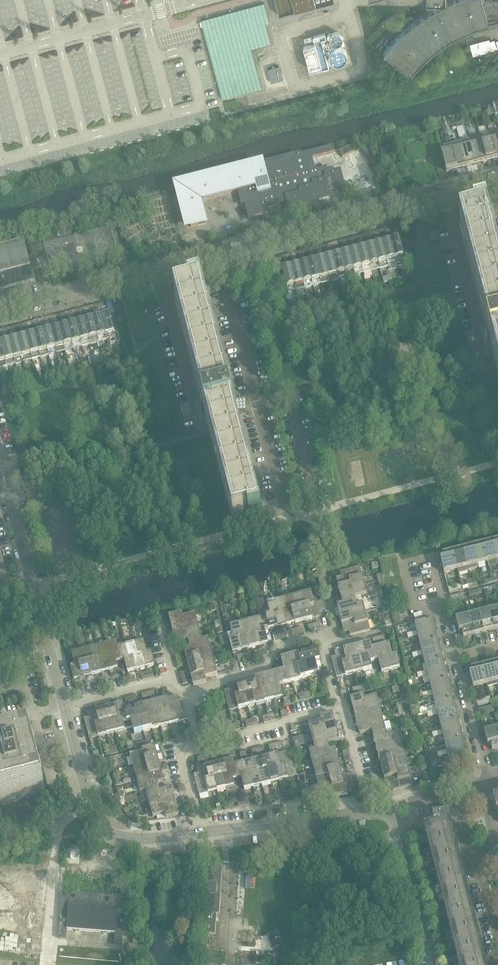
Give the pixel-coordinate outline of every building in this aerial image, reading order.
[(334,0),(275,0),(280,16),(334,1),(334,0)] [(431,1),(431,2),(430,2),(430,3),(430,4),(431,4),(431,5),(432,5),(433,5),(434,5),(436,9),(435,10),(428,14),(422,18),(409,28),(397,38),(386,50),(384,53),(385,54),(385,53),(395,61),(402,67),(410,73),(409,74),(410,74),(412,72),(421,62),(430,54),(441,46),(446,42),(452,39),(464,33),(469,30),(476,28),(488,24),(497,22),(497,7),(494,0),(455,0),(450,2),(449,3),(447,0),(431,0),(431,1)] [(269,23),(264,3),(200,19),(222,100),(262,89),(251,50),(272,45),(266,24),(269,23)] [(314,41),(303,44),(304,48),(310,70),(322,67),(322,69),(329,67),(321,39),(326,38),(325,33),(313,36),(314,41)] [(344,42),(344,40),(344,38),(343,36),(341,34),(339,33),(336,33),(334,34),(332,35),(331,37),(330,39),(331,41),(331,43),(333,45),(335,46),(337,47),(339,46),(341,45),(343,44),(344,42)] [(347,62),(348,59),(348,56),(348,54),(346,51),(344,49),(341,48),(338,48),(335,49),(332,51),(331,54),(330,57),(331,60),(332,62),(334,64),(337,66),(340,66),(342,66),(345,64),(347,62)] [(461,119),(454,120),(456,125),(456,128),(463,126),(461,119)] [(490,134),(496,159),(497,159),(497,132),(490,134)] [(490,134),(480,137),(486,162),(496,159),(490,134)] [(480,137),(470,139),(476,165),(486,162),(480,137)] [(470,139),(460,142),(466,167),(476,165),(470,139)] [(460,142),(450,144),(457,170),(466,167),(460,142)] [(367,144),(361,148),(370,166),(377,163),(367,144)] [(450,144),(440,147),(441,150),(447,172),(457,170),(450,144)] [(342,157),(354,151),(351,145),(339,151),(342,157)] [(393,145),(379,148),(383,161),(396,157),(393,145)] [(318,203),(318,200),(331,196),(331,193),(345,189),(340,171),(326,174),(325,174),(324,168),(319,169),(315,170),(312,158),(325,155),(325,154),(334,152),(335,152),(333,146),(265,164),(176,187),(185,222),(189,221),(191,227),(206,223),(201,208),(205,207),(203,200),(237,191),(239,191),(240,196),(242,205),(246,204),(249,218),(268,213),(266,204),(274,202),(274,204),(282,202),(282,200),(287,198),(291,214),(305,210),(304,207),(318,203)] [(460,229),(497,373),(497,261),(488,222),(487,218),(474,221),(475,225),(460,229)] [(391,242),(396,265),(405,263),(399,240),(391,242)] [(34,281),(30,266),(24,242),(0,248),(0,290),(34,281)] [(391,242),(382,244),(388,267),(396,265),(391,242)] [(382,244),(374,246),(380,269),(388,267),(382,244)] [(374,246),(366,248),(372,271),(380,269),(374,246)] [(366,248),(357,251),(363,274),(372,271),(366,248)] [(357,251),(349,253),(355,276),(363,274),(357,251)] [(349,253),(341,255),(347,278),(355,276),(349,253)] [(341,255),(332,257),(338,280),(347,278),(341,255)] [(332,257),(324,259),(330,282),(338,280),(332,257)] [(324,259),(316,261),(322,284),(330,282),(324,259)] [(316,261),(307,264),(313,287),(322,284),(316,261)] [(307,264),(299,266),(305,289),(313,287),(307,264)] [(299,266),(291,268),(297,291),(305,289),(299,266)] [(291,268),(282,270),(288,293),(297,291),(291,268)] [(231,404),(231,402),(203,296),(202,292),(190,295),(191,299),(176,303),(234,528),(249,524),(250,528),(263,524),(262,521),(234,414),(233,412),(236,412),(236,404),(231,404)] [(121,342),(118,331),(114,332),(110,315),(101,318),(107,340),(109,340),(110,344),(121,342)] [(101,318),(93,320),(99,343),(107,340),(101,318)] [(93,320),(84,322),(90,345),(99,343),(93,320)] [(84,322),(76,324),(82,347),(90,345),(84,322)] [(76,324),(68,326),(74,349),(82,347),(76,324)] [(68,326),(59,328),(65,351),(74,349),(68,326)] [(59,328),(51,331),(57,353),(65,351),(59,328)] [(51,331),(43,333),(49,356),(57,353),(51,331)] [(43,333),(34,335),(40,358),(49,356),(43,333)] [(34,335),(26,337),(32,360),(40,358),(34,335)] [(26,337),(18,339),(24,362),(32,360),(26,337)] [(18,339),(9,341),(15,364),(24,362),(18,339)] [(9,341),(1,344),(7,366),(15,364),(9,341)] [(0,344),(0,373),(8,371),(7,366),(1,344),(0,344)] [(492,541),(482,544),(487,562),(497,560),(492,541)] [(482,544),(472,546),(477,565),(487,562),(482,544)] [(472,546),(463,548),(468,571),(478,568),(477,565),(472,546)] [(463,548),(453,551),(457,570),(459,574),(468,572),(468,571),(463,548)] [(444,559),(441,560),(444,573),(457,570),(453,551),(442,554),(444,559)] [(360,567),(340,573),(341,577),(336,578),(338,587),(351,584),(350,580),(363,577),(360,567)] [(350,580),(351,584),(338,587),(341,596),(353,593),(352,588),(365,585),(363,577),(350,580)] [(352,588),(353,593),(341,596),(343,604),(343,605),(356,601),(355,597),(367,594),(365,585),(352,588)] [(461,585),(448,588),(449,594),(463,591),(461,585)] [(322,617),(320,611),(325,610),(320,590),(310,593),(314,605),(309,606),(312,619),(322,617)] [(305,607),(301,609),(304,621),(312,619),(309,606),(314,605),(310,593),(302,595),(305,607)] [(465,600),(463,594),(450,597),(452,603),(465,600)] [(302,595),(293,597),(296,610),(292,611),(295,623),(304,621),(301,609),(305,607),(302,595)] [(295,623),(292,611),(296,610),(293,597),(284,599),(287,612),(283,613),(286,626),(295,623)] [(284,599),(276,602),(279,614),(274,615),(278,628),(286,626),(283,613),(287,612),(284,599)] [(343,604),(337,606),(339,615),(352,612),(353,616),(366,613),(363,604),(357,605),(356,601),(343,605),(343,604)] [(274,615),(279,614),(276,602),(266,604),(269,616),(266,617),(269,630),(278,628),(274,615)] [(488,608),(489,611),(494,630),(497,629),(497,605),(488,608)] [(489,611),(479,614),(484,632),(494,630),(489,611)] [(352,612),(339,615),(341,624),(354,620),(355,625),(368,622),(366,613),(353,616),(352,612)] [(182,614),(169,617),(171,626),(184,623),(185,627),(198,624),(195,615),(183,618),(182,614)] [(479,614),(469,616),(474,635),(484,632),(479,614)] [(474,635),(469,616),(456,620),(459,633),(462,632),(464,638),(474,635)] [(266,617),(257,619),(260,632),(256,633),(259,646),(268,643),(265,631),(269,630),(266,617)] [(257,619),(248,622),(251,634),(247,635),(250,648),(259,646),(256,633),(260,632),(257,619)] [(433,619),(415,624),(417,632),(418,634),(435,630),(433,619)] [(354,620),(341,624),(344,633),(349,632),(350,636),(370,631),(368,622),(355,625),(354,620)] [(243,637),(238,638),(242,650),(250,648),(247,635),(251,634),(248,622),(239,624),(243,637)] [(200,633),(198,624),(185,627),(184,623),(171,626),(174,635),(186,632),(187,636),(200,633)] [(233,638),(229,640),(232,653),(242,650),(238,638),(243,637),(239,624),(230,626),(233,638)] [(417,632),(412,633),(413,635),(413,637),(418,636),(420,644),(438,639),(435,630),(418,634),(417,632)] [(202,641),(200,633),(187,636),(186,632),(174,635),(176,644),(188,641),(189,645),(202,641)] [(202,641),(189,645),(190,648),(184,650),(187,659),(199,656),(198,652),(211,648),(208,639),(202,641)] [(438,639),(420,644),(422,652),(423,654),(440,649),(438,639)] [(155,665),(151,652),(147,654),(144,641),(134,644),(138,656),(142,655),(145,668),(155,665)] [(116,642),(107,645),(110,657),(106,658),(109,671),(118,669),(117,662),(121,661),(117,648),(118,648),(116,642)] [(372,669),(371,663),(375,662),(371,649),(372,648),(370,643),(361,645),(364,658),(360,659),(363,671),(372,669)] [(134,644),(126,646),(129,659),(133,658),(137,670),(145,668),(142,655),(138,656),(134,644)] [(388,658),(391,670),(400,668),(397,655),(392,656),(389,644),(380,646),(383,659),(388,658)] [(107,645),(98,647),(101,660),(97,661),(100,673),(109,671),(106,658),(110,657),(107,645)] [(361,645),(352,647),(356,660),(351,661),(354,674),(363,671),(360,659),(364,658),(361,645)] [(118,648),(117,648),(121,661),(124,660),(128,673),(137,670),(133,658),(129,659),(126,646),(118,648)] [(372,648),(371,649),(375,662),(379,661),(382,673),(391,670),(388,658),(383,659),(380,646),(372,648)] [(93,662),(88,663),(92,676),(100,673),(97,661),(101,660),(98,647),(89,649),(93,662)] [(347,662),(343,663),(346,676),(354,674),(351,661),(356,660),(352,647),(344,649),(347,662)] [(199,656),(187,659),(189,668),(201,665),(200,660),(213,657),(211,648),(198,652),(199,656)] [(81,652),(84,664),(80,665),(83,678),(92,676),(88,663),(93,662),(89,649),(81,652)] [(306,665),(310,678),(319,675),(316,663),(320,662),(317,649),(307,651),(311,664),(306,665)] [(336,657),(331,658),(337,678),(346,676),(343,663),(347,662),(344,649),(334,652),(336,657)] [(422,652),(417,653),(418,657),(423,656),(425,664),(443,659),(440,649),(423,654),(422,652)] [(310,678),(306,665),(311,664),(307,651),(299,653),(302,666),(298,667),(301,680),(310,678)] [(75,666),(70,667),(74,680),(83,678),(80,665),(84,664),(81,652),(71,654),(75,666)] [(293,668),(289,669),(292,682),(301,680),(298,667),(302,666),(299,653),(290,656),(293,668)] [(280,671),(283,684),(292,682),(289,669),(293,668),(290,656),(281,658),(284,670),(280,671)] [(201,665),(189,668),(191,677),(204,673),(203,669),(215,666),(213,657),(200,660),(201,665)] [(443,659),(425,664),(427,671),(428,674),(445,669),(443,659)] [(492,663),(482,666),(486,684),(487,688),(497,685),(492,663)] [(205,678),(218,675),(215,666),(203,669),(204,673),(191,677),(194,686),(207,683),(205,678)] [(473,674),(470,675),(473,688),(486,684),(482,666),(471,668),(473,674)] [(427,671),(422,673),(423,677),(428,676),(430,684),(448,679),(445,669),(428,674),(427,671)] [(271,674),(274,686),(270,687),(273,700),(283,697),(280,685),(283,684),(280,671),(271,674)] [(270,687),(274,686),(271,674),(262,676),(265,689),(262,690),(265,702),(273,700),(270,687)] [(257,691),(253,692),(256,704),(265,702),(262,690),(265,689),(262,676),(253,678),(257,691)] [(253,692),(257,691),(253,678),(245,680),(248,693),(244,694),(247,707),(256,704),(253,692)] [(448,679),(430,684),(432,691),(433,694),(450,689),(448,679)] [(236,683),(239,695),(235,696),(239,709),(247,707),(244,694),(248,693),(245,680),(236,683)] [(227,685),(229,690),(224,691),(229,711),(239,709),(235,696),(239,695),(236,683),(227,685)] [(432,691),(427,693),(428,695),(428,697),(433,696),(435,703),(453,699),(450,689),(433,694),(432,691)] [(363,695),(350,699),(353,708),(365,704),(366,709),(379,706),(377,696),(364,700),(363,695)] [(175,710),(178,723),(188,720),(182,700),(178,701),(177,696),(168,698),(171,711),(175,710)] [(489,697),(476,701),(478,707),(491,704),(489,697)] [(168,698),(159,701),(162,713),(166,712),(170,725),(178,723),(175,710),(171,711),(168,698)] [(453,699),(435,703),(437,711),(438,713),(455,709),(453,699)] [(159,701),(150,703),(153,716),(158,714),(161,727),(170,725),(166,712),(162,713),(159,701)] [(150,703),(141,705),(145,718),(149,717),(152,729),(161,727),(158,714),(153,716),(150,703)] [(123,704),(114,706),(117,719),(113,720),(116,732),(125,730),(124,724),(127,723),(124,710),(123,704)] [(381,714),(379,706),(366,709),(365,704),(353,708),(355,716),(368,713),(369,717),(381,714)] [(141,705),(133,708),(136,720),(140,719),(144,732),(152,729),(149,717),(145,718),(141,705)] [(108,721),(104,722),(107,735),(116,732),(113,720),(117,719),(114,706),(105,708),(108,721)] [(492,706),(479,710),(480,716),(493,713),(492,706)] [(107,735),(104,722),(108,721),(105,708),(96,710),(100,723),(95,724),(98,737),(107,735)] [(124,710),(127,723),(131,722),(134,734),(144,732),(140,719),(136,720),(133,708),(124,710)] [(437,711),(432,712),(433,717),(438,715),(440,723),(458,719),(455,709),(438,713),(437,711)] [(88,718),(84,719),(89,739),(98,737),(95,724),(100,723),(96,710),(87,713),(88,718)] [(333,713),(320,717),(321,721),(309,724),(311,733),(324,730),(323,726),(335,723),(333,713)] [(368,713),(355,716),(357,725),(370,722),(371,726),(384,723),(381,714),(369,717),(368,713)] [(458,719),(440,723),(442,731),(443,733),(460,729),(458,719)] [(360,734),(363,734),(372,731),(373,735),(386,732),(384,723),(371,726),(370,722),(357,725),(360,734)] [(323,726),(324,730),(311,733),(313,742),(326,739),(325,735),(337,731),(335,723),(323,726)] [(442,731),(437,732),(438,736),(443,735),(445,743),(463,739),(460,729),(443,733),(442,731)] [(497,729),(484,732),(488,745),(491,744),(492,750),(497,749),(497,730),(497,729)] [(2,811),(1,805),(44,794),(37,768),(37,767),(34,756),(30,742),(13,746),(10,732),(3,734),(3,731),(0,732),(0,811),(2,811)] [(337,731),(325,735),(326,739),(313,742),(315,750),(316,751),(329,747),(328,744),(340,741),(337,731)] [(386,732),(373,735),(375,744),(388,741),(389,745),(401,742),(399,733),(387,736),(386,732)] [(463,739),(445,743),(447,751),(448,753),(465,748),(463,739)] [(388,741),(375,744),(377,753),(390,749),(391,754),(404,750),(401,742),(389,745),(388,741)] [(143,754),(131,757),(133,766),(146,763),(145,758),(157,755),(155,746),(142,749),(143,754)] [(315,750),(309,752),(312,761),(325,758),(326,762),(338,759),(336,750),(330,751),(329,747),(316,751),(315,750)] [(442,752),(443,756),(448,755),(450,763),(468,759),(465,748),(448,753),(447,751),(442,752)] [(406,759),(404,750),(391,754),(390,749),(377,753),(380,761),(392,758),(393,762),(406,759)] [(286,752),(277,754),(280,767),(285,766),(288,778),(297,776),(292,756),(288,757),(286,752)] [(277,754),(268,757),(272,769),(276,768),(279,781),(288,778),(285,766),(280,767),(277,754)] [(157,755),(145,758),(146,763),(133,766),(135,775),(148,772),(147,767),(160,764),(157,755)] [(268,757),(260,759),(263,772),(267,770),(271,783),(279,781),(276,768),(272,769),(268,757)] [(325,758),(312,761),(314,770),(327,767),(328,771),(341,768),(338,759),(326,762),(325,758)] [(408,768),(406,759),(393,762),(392,758),(380,761),(382,770),(395,767),(396,771),(408,768)] [(260,759),(251,761),(254,774),(259,773),(262,785),(271,783),(267,770),(263,772),(260,759)] [(233,760),(223,762),(227,775),(222,776),(226,788),(235,786),(233,780),(237,779),(234,766),(233,760)] [(251,761),(242,763),(246,776),(250,775),(253,787),(262,785),(259,773),(254,774),(251,761)] [(218,777),(214,778),(217,791),(226,788),(222,776),(227,775),(223,762),(215,764),(218,777)] [(234,766),(237,779),(241,778),(244,790),(253,787),(250,775),(246,776),(242,763),(234,766)] [(150,780),(149,776),(162,773),(160,764),(147,767),(148,772),(135,775),(138,784),(150,780)] [(209,779),(205,780),(208,793),(217,791),(214,778),(218,777),(215,764),(206,766),(209,779)] [(206,766),(197,769),(198,774),(194,775),(199,795),(208,793),(205,780),(209,779),(206,766)] [(327,767),(314,770),(316,779),(329,775),(330,780),(343,776),(341,768),(328,771),(327,767)] [(411,777),(408,768),(396,771),(395,767),(382,770),(384,779),(397,775),(398,780),(411,777)] [(146,791),(159,787),(158,783),(164,782),(162,773),(149,776),(150,780),(138,784),(140,793),(146,791)] [(329,775),(316,779),(319,787),(331,784),(333,788),(345,785),(343,776),(330,780),(329,775)] [(397,775),(384,779),(387,788),(391,787),(393,791),(413,786),(411,777),(398,780),(397,775)] [(347,794),(345,785),(333,788),(331,784),(319,787),(321,796),(333,793),(334,798),(347,794)] [(159,787),(146,791),(148,799),(161,796),(162,800),(175,797),(172,788),(160,791),(159,787)] [(177,806),(175,797),(162,800),(161,796),(148,799),(151,808),(163,805),(164,809),(177,806)] [(179,815),(177,806),(164,809),(163,805),(151,808),(153,817),(165,814),(166,818),(179,815)] [(450,823),(449,816),(433,820),(424,822),(425,828),(425,829),(429,828),(431,835),(428,836),(434,857),(436,857),(440,871),(437,872),(443,894),(445,893),(449,907),(446,908),(452,930),(454,929),(456,936),(458,943),(456,944),(461,964),(486,964),(450,823)] [(373,836),(360,839),(363,851),(376,848),(373,836)] [(205,867),(203,894),(202,909),(201,934),(215,935),(219,867),(218,867),(217,868),(205,867),(205,866),(205,867)] [(79,931),(103,933),(103,934),(107,934),(107,933),(115,933),(115,943),(122,944),(126,897),(62,892),(59,939),(67,940),(67,930),(75,930),(75,932),(79,932),(79,931)] [(267,936),(272,947),(283,942),(278,931),(267,936)] [(256,952),(256,964),(274,964),(274,953),(256,952)]
